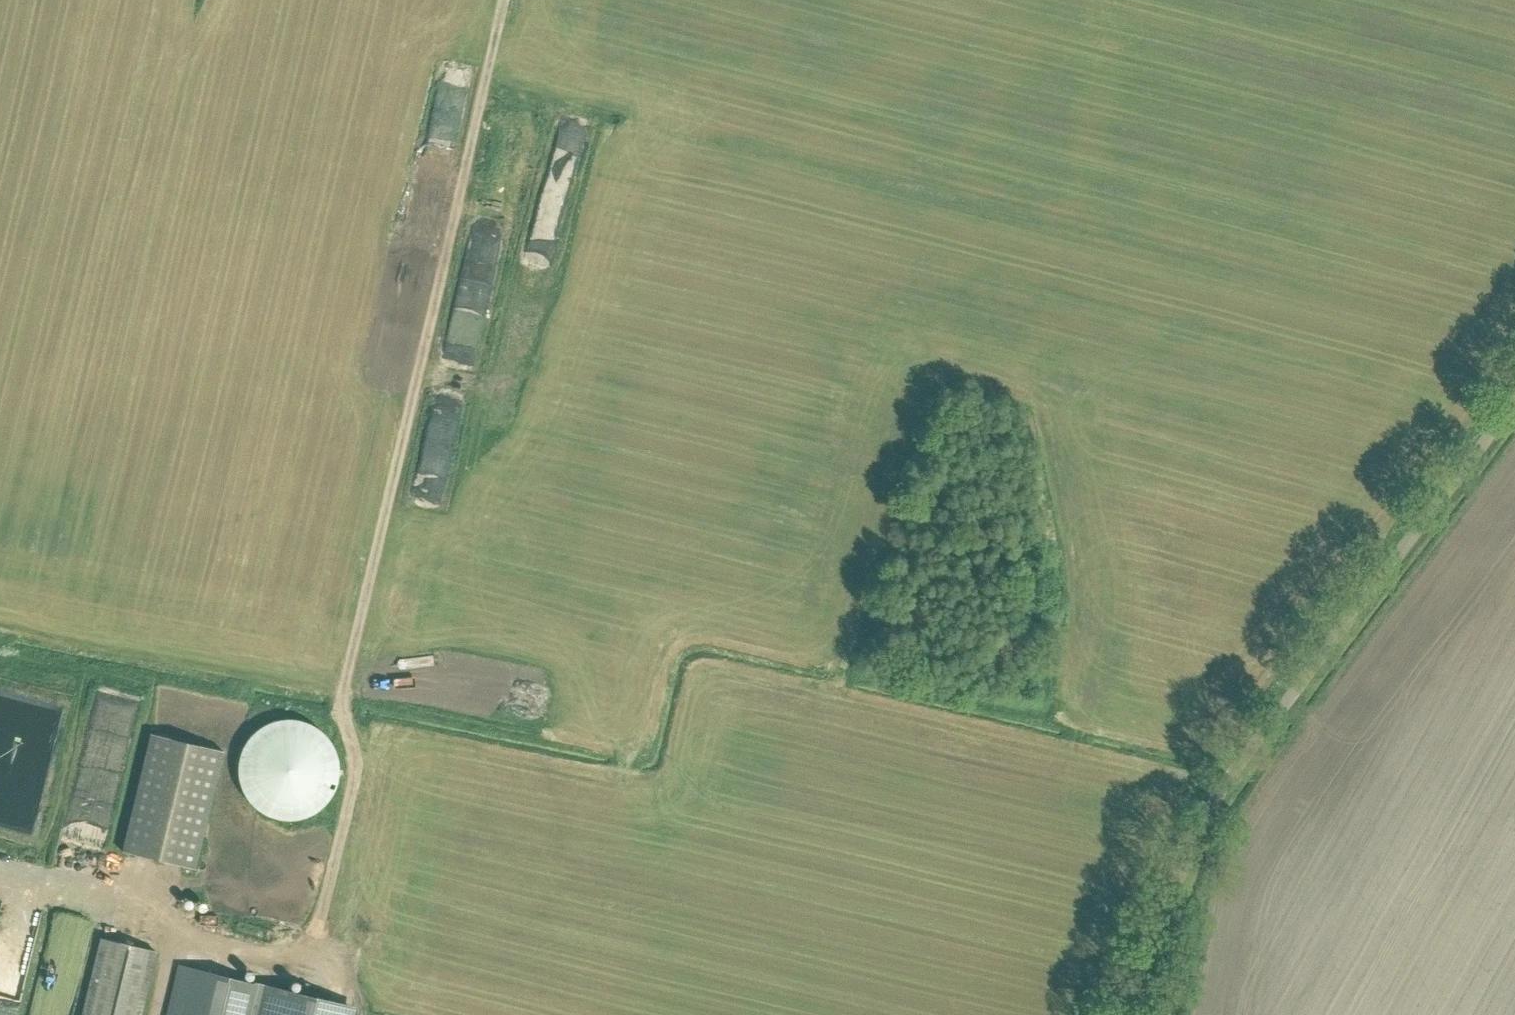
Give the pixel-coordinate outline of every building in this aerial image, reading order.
[(237,769),(238,776),(239,784),(242,791),(246,797),(250,803),(256,809),(262,813),(268,817),(275,819),(283,820),(290,821),(298,820),(305,818),(312,815),(319,812),(324,807),(329,801),(334,795),(337,788),(339,781),(340,774),(340,766),(339,759),(337,751),(334,745),(330,738),(325,733),(319,728),(313,724),(306,721),(299,719),(291,718),(284,718),(276,719),(269,722),(262,725),(256,730),(251,735),(246,741),(242,747),(240,754),(238,761),(237,769)] [(197,871),(225,753),(152,735),(124,853),(197,871)] [(37,920),(2,913),(0,920),(0,1014),(17,1014),(37,920)] [(158,953),(100,939),(82,1014),(143,1014),(158,953)] [(345,1007),(177,965),(165,1014),(343,1014),(345,1007)]
